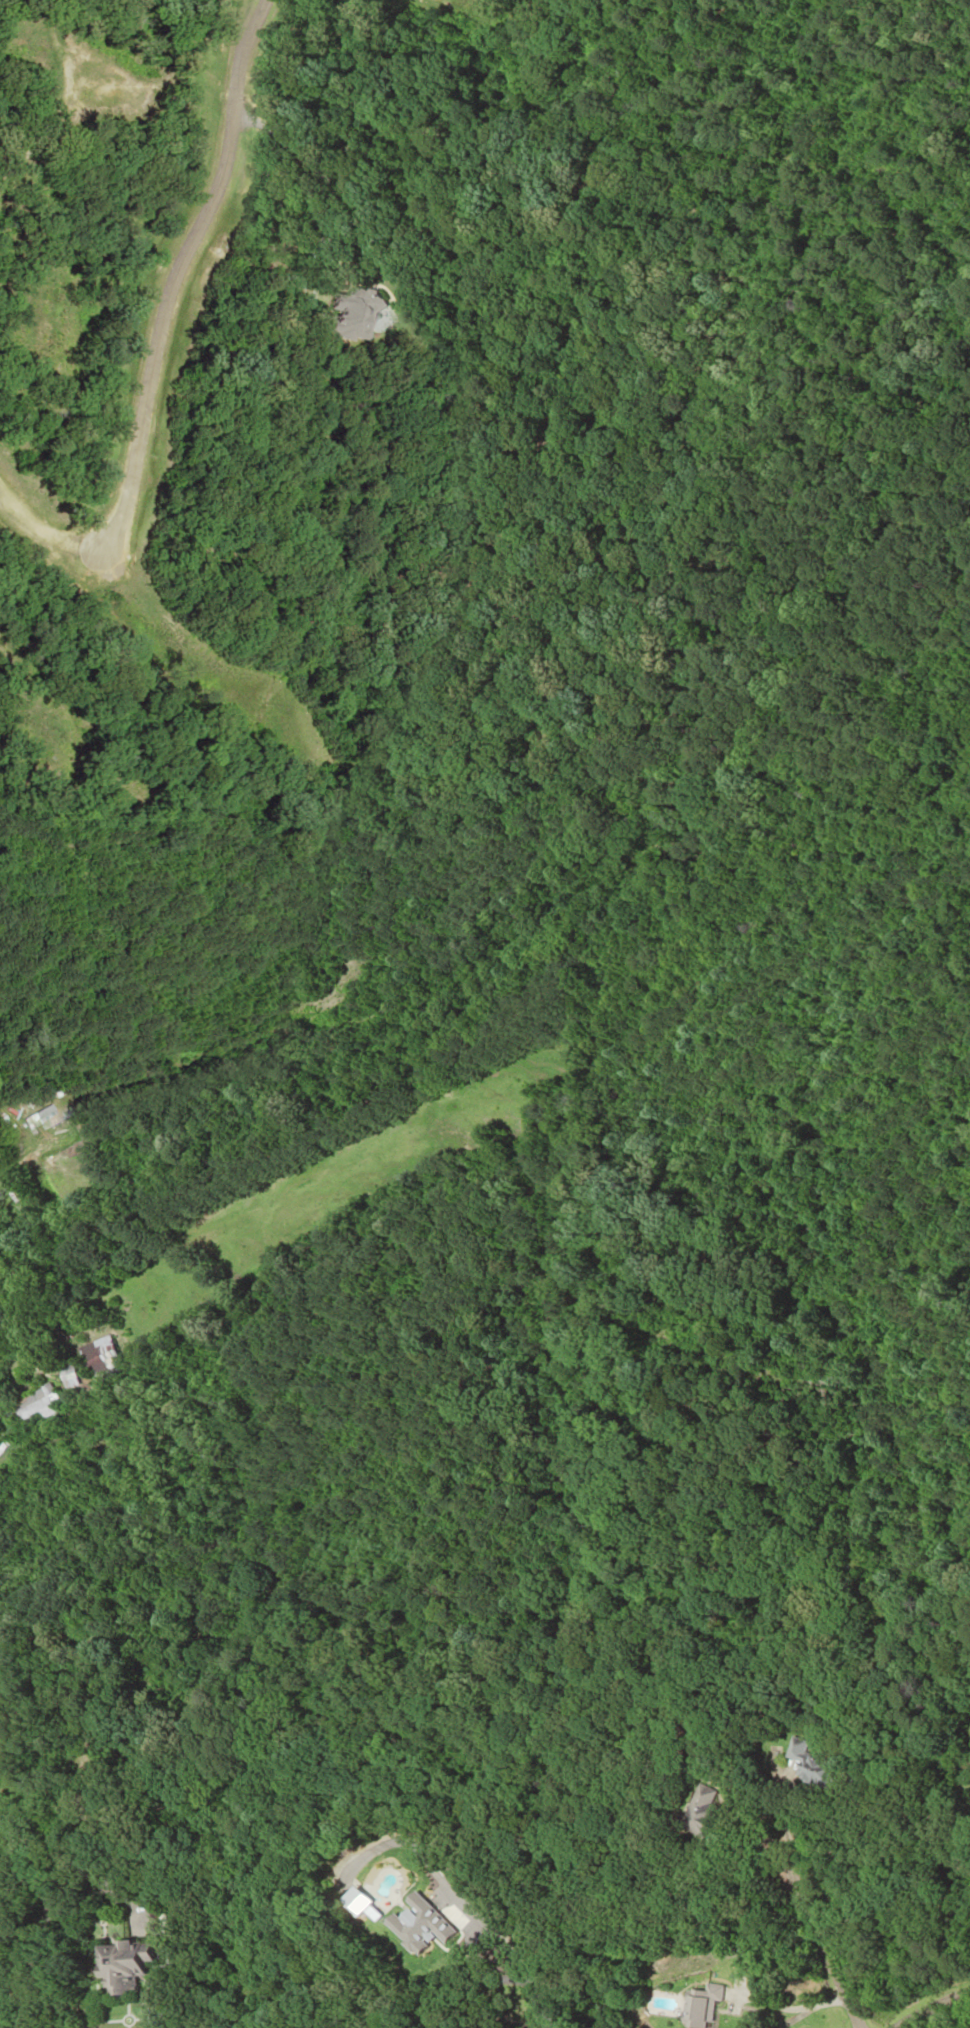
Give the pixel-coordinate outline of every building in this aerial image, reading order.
[(369,311),(377,312),(377,293),(329,291),(328,336),(368,338),(369,311)] [(89,1383),(120,1372),(106,1336),(75,1348),(89,1383)] [(74,1384),(68,1362),(54,1366),(61,1388),(74,1384)] [(7,1401),(18,1427),(58,1410),(47,1384),(7,1401)] [(784,1759),(799,1762),(795,1781),(829,1789),(835,1763),(804,1755),(807,1740),(790,1736),(784,1759)] [(703,1839),(717,1807),(709,1804),(715,1791),(695,1783),(677,1828),(703,1839)] [(167,1932),(164,1908),(150,1910),(153,1934),(167,1932)] [(150,1961),(145,1937),(94,1945),(103,1997),(133,1993),(130,1978),(139,1976),(136,1963),(150,1961)] [(706,2027),(707,2002),(716,2002),(717,1986),(698,1985),(697,1996),(679,1995),(678,2025),(706,2027)]
